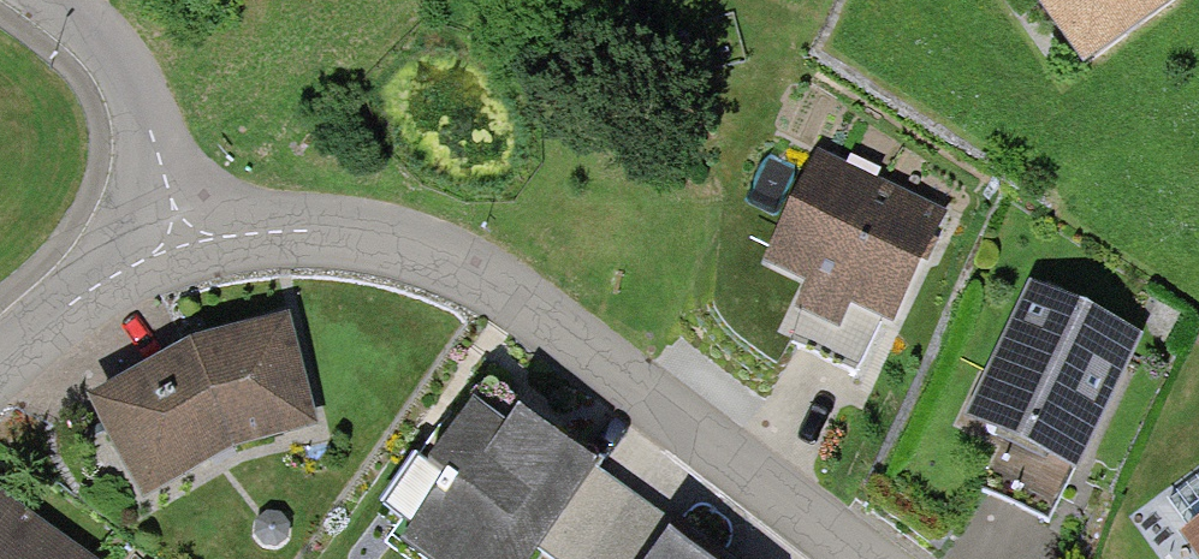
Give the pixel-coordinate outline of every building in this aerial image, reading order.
[(1135,0),(1045,0),(1074,42),(1135,0)] [(943,202),(817,140),(764,249),(804,269),(794,290),(842,313),(854,288),(891,307),(943,202)] [(1142,323),(1030,270),(968,402),(1013,423),(988,477),(1054,508),(1142,323)] [(228,438),(318,417),(289,314),(194,338),(89,392),(137,483),(228,438)] [(588,447),(508,389),(496,406),(470,387),(422,452),(443,468),(401,526),(446,558),(505,558),(588,447)] [(602,469),(549,546),(568,558),(734,558),(602,469)] [(97,556),(0,487),(0,558),(95,558),(97,556)] [(1178,513),(1198,544),(1198,499),(1178,513)]
